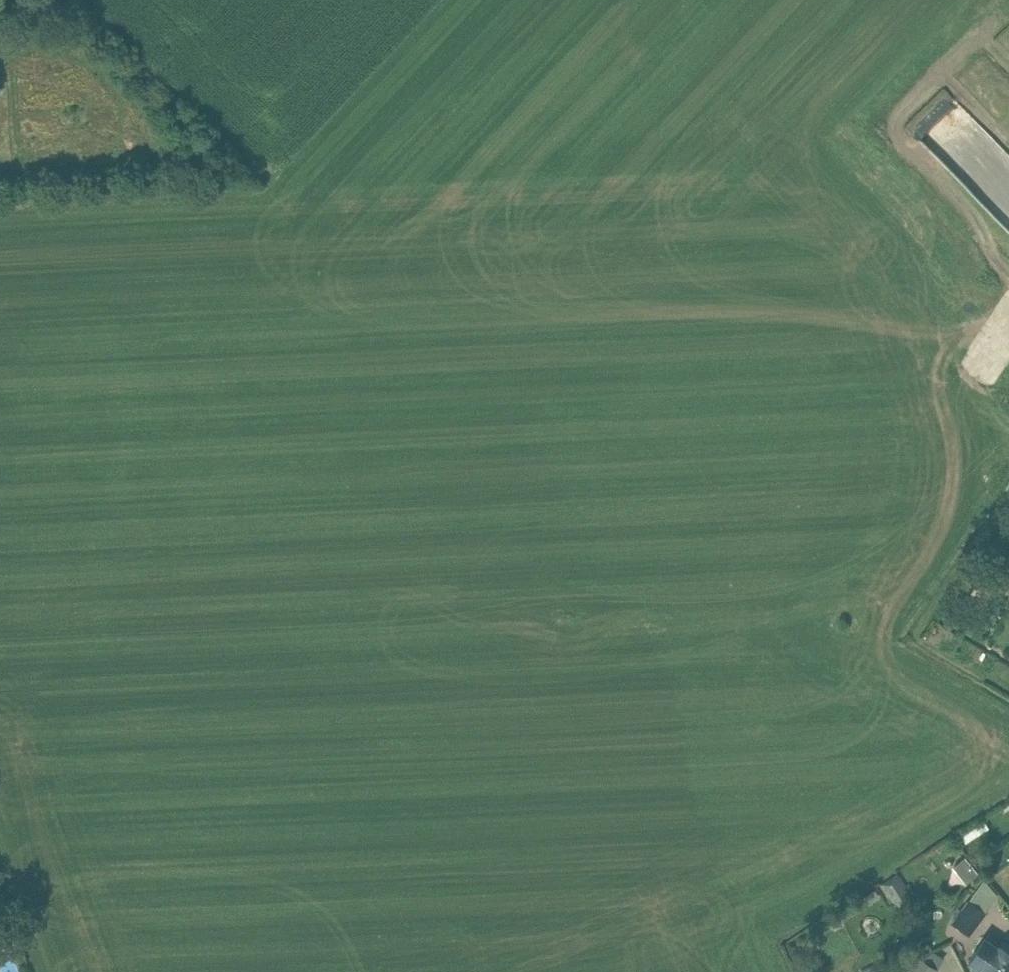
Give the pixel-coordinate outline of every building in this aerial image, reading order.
[(882,883),(896,904),(912,893),(897,872),(882,883)] [(950,923),(968,936),(986,911),(968,898),(950,923)] [(1004,939),(999,947),(985,938),(969,962),(982,971),(1008,971),(1008,942),(1004,939)] [(936,966),(919,956),(909,971),(932,971),(936,966)]
